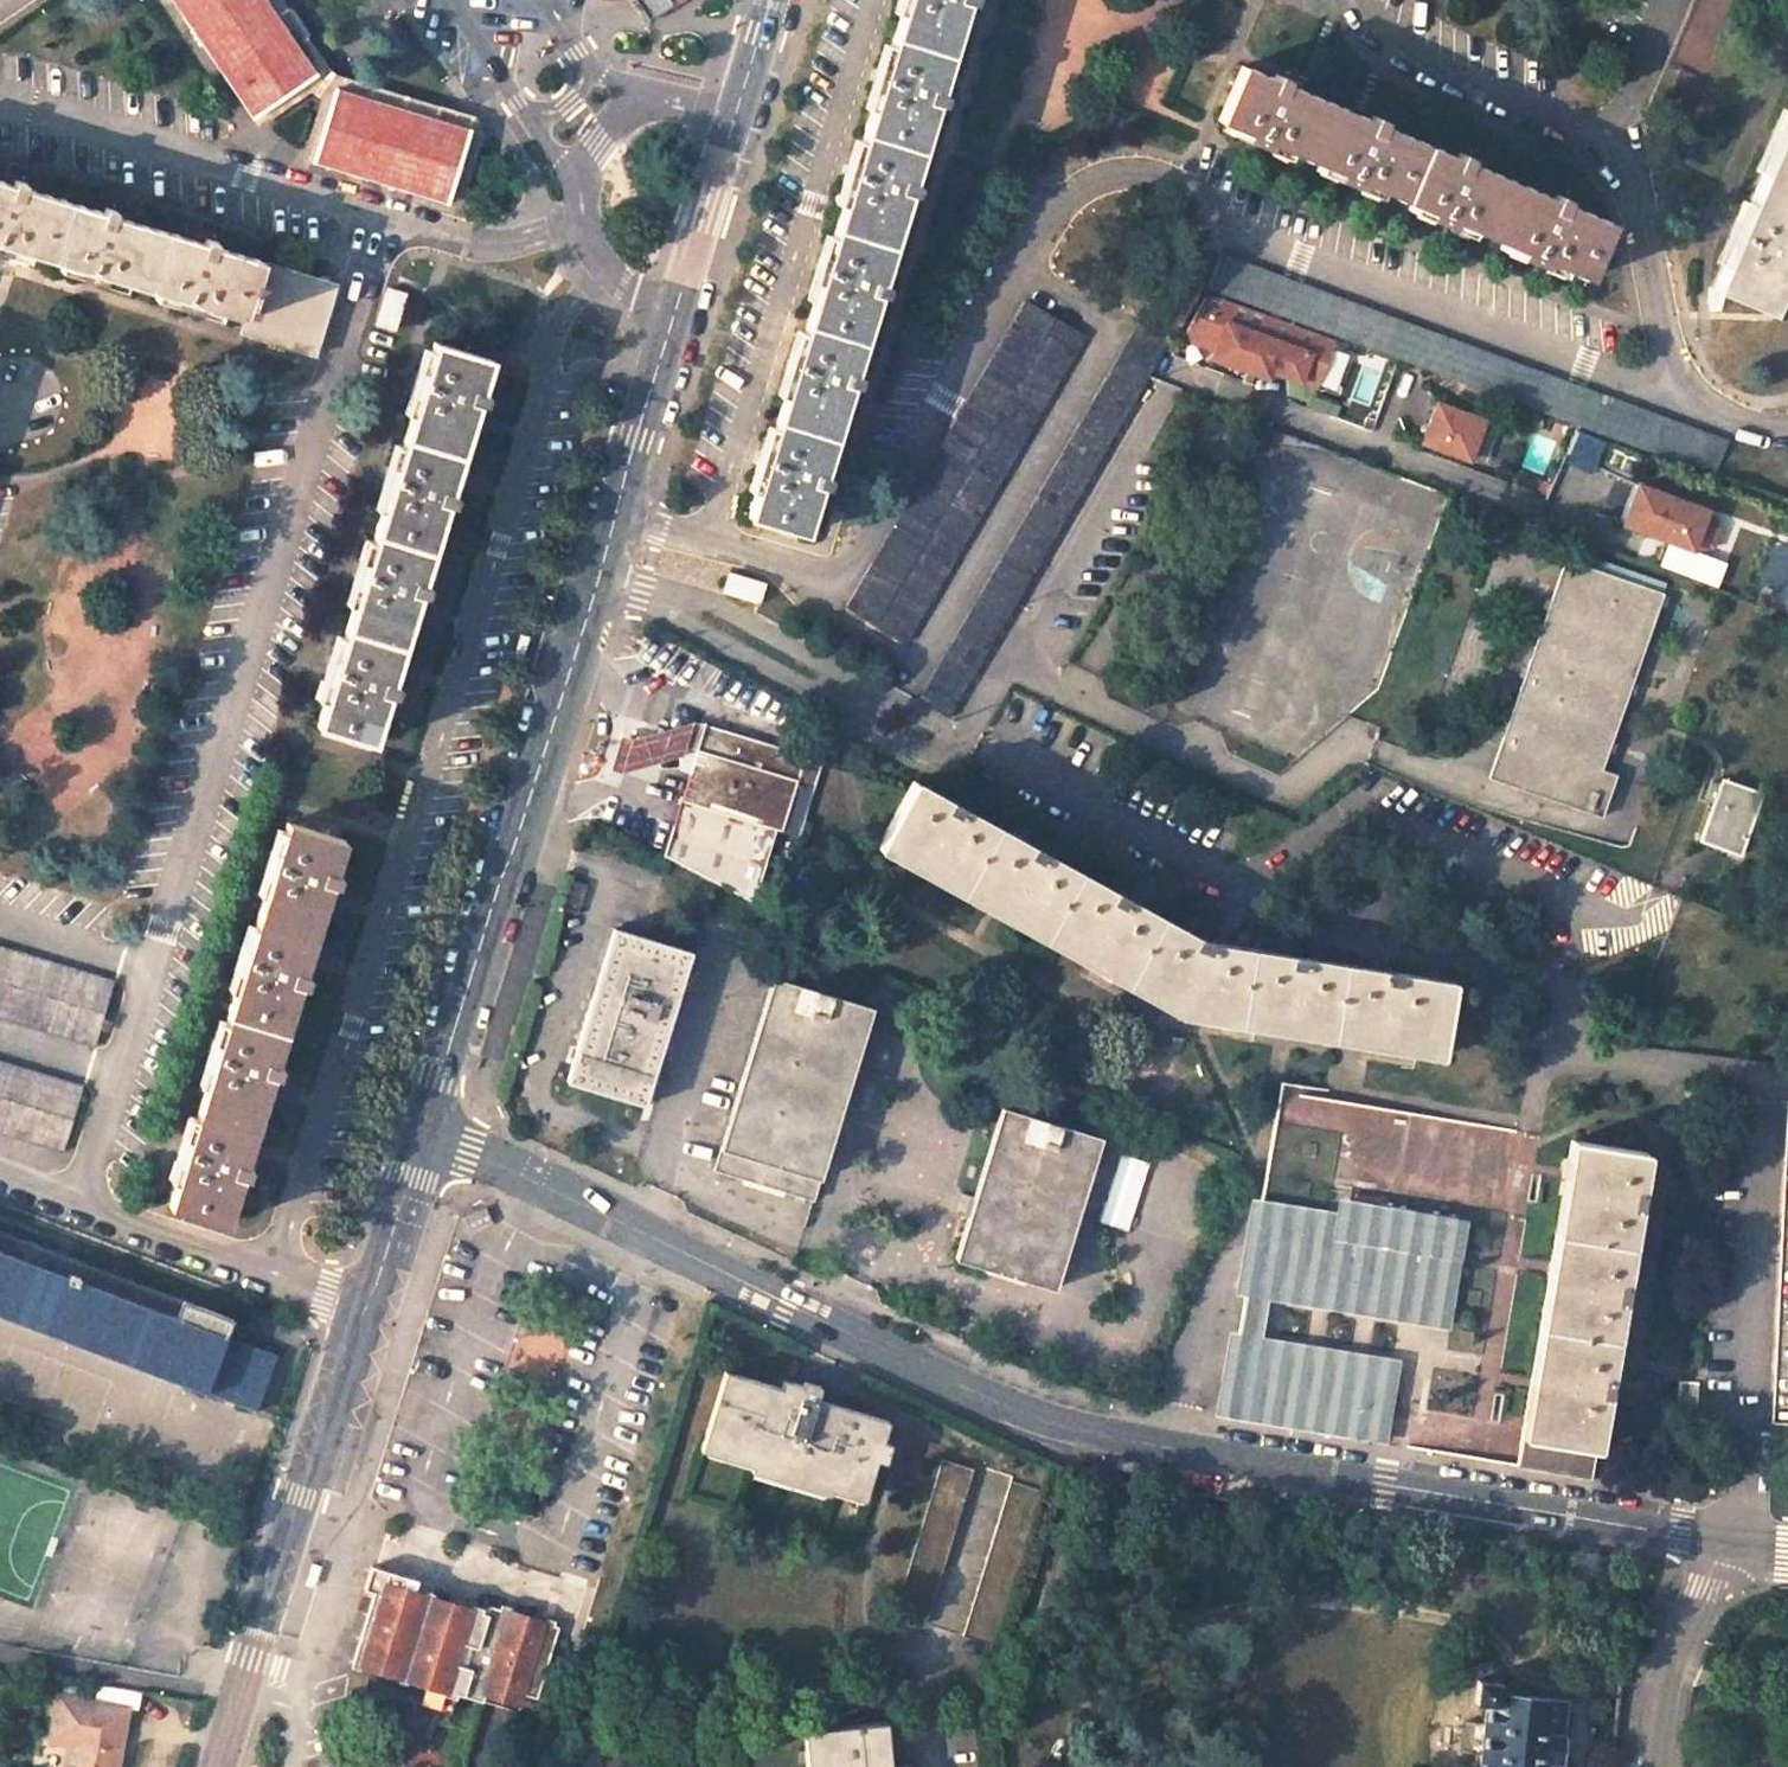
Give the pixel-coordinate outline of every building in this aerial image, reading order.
[(249,117),(297,83),(301,57),(275,19),(261,0),(165,0),(249,117)] [(652,22),(674,6),(669,0),(637,0),(652,22)] [(854,372),(878,295),(884,297),(886,291),(889,284),(882,282),(909,193),(916,194),(918,189),(920,180),(913,179),(937,104),(943,106),(945,100),(947,93),(941,91),(967,2),(976,4),(977,0),(905,0),(747,516),(804,533),(819,486),(825,488),(827,483),(829,475),(822,473),(851,384),(857,386),(858,381),(860,374),(854,372)] [(301,57),(297,83),(322,101),(327,104),(349,91),(333,85),(307,69),(301,57)] [(1238,65),(1215,120),(1585,277),(1606,222),(1559,202),(1562,196),(1555,193),(1547,190),(1544,196),(1467,163),(1470,157),(1463,154),(1456,151),(1453,156),(1376,124),(1379,117),(1372,115),(1364,112),(1362,118),(1283,84),(1286,77),(1279,75),(1273,73),(1270,78),(1238,65)] [(327,104),(310,161),(448,202),(470,128),(435,118),(363,96),(349,91),(327,104)] [(1711,287),(1765,311),(1784,265),(1787,267),(1787,108),(1711,287)] [(241,318),(237,333),(310,356),(333,283),(211,246),(213,239),(206,237),(198,235),(197,241),(115,217),(117,209),(110,207),(104,205),(102,211),(19,187),(21,179),(15,178),(8,176),(6,182),(0,180),(0,242),(241,318)] [(1725,441),(1220,259),(1208,291),(1713,476),(1725,441)] [(405,292),(388,287),(378,323),(393,328),(405,292)] [(1316,389),(1333,342),(1207,296),(1182,340),(1216,353),(1214,360),(1269,380),(1272,373),(1316,389)] [(905,639),(1085,333),(1026,300),(848,605),(905,639)] [(952,719),(1174,338),(1142,322),(920,701),(952,719)] [(477,406),(484,408),(485,402),(488,394),(482,393),(491,360),(435,343),(319,723),(375,741),(386,707),(391,708),(393,703),(395,696),(389,694),(419,597),(425,599),(427,592),(429,585),(424,583),(447,507),(452,509),(455,502),(457,495),(451,493),(477,406)] [(1322,386),(1335,391),(1348,354),(1335,349),(1322,386)] [(1480,422),(1436,405),(1421,444),(1465,461),(1480,422)] [(1707,511),(1638,485),(1624,524),(1694,550),(1712,545),(1719,528),(1707,511)] [(1615,777),(1601,771),(1660,597),(1563,564),(1486,781),(1600,819),(1615,777)] [(760,582),(727,571),(721,588),(755,600),(760,582)] [(633,739),(623,738),(614,770),(622,772),(697,752),(704,726),(694,723),(633,739)] [(824,761),(807,756),(704,726),(697,752),(666,858),(758,906),(779,832),(802,837),(824,761)] [(1765,797),(1725,783),(1704,846),(1743,859),(1765,797)] [(1457,983),(1390,973),(1212,945),(921,786),(885,851),(1184,1014),(1445,1057),(1457,983)] [(286,822),(170,1203),(227,1220),(238,1186),(243,1188),(246,1181),(248,1175),(243,1173),(272,1077),(277,1079),(279,1074),(281,1065),(276,1063),(300,984),(306,985),(308,979),(310,972),(304,970),(331,885),(336,887),(337,881),(340,874),(334,872),(343,840),(286,822)] [(648,1106),(651,1093),(696,952),(618,929),(596,1000),(570,1083),(648,1106)] [(93,1043),(112,980),(0,946),(0,1015),(93,1043)] [(816,1201),(874,1008),(775,978),(718,1170),(762,1184),(816,1201)] [(61,1149),(80,1085),(0,1061),(0,1131),(61,1149)] [(1531,1130),(1520,1128),(1288,1088),(1283,1088),(1229,1412),(1407,1442),(1489,1456),(1545,1132),(1531,1130)] [(1058,1286),(1104,1136),(1006,1107),(959,1257),(1058,1286)] [(1607,1399),(1615,1351),(1623,1307),(1639,1212),(1650,1149),(1577,1136),(1520,1461),(1594,1474),(1607,1399)] [(225,1335),(233,1314),(0,1229),(0,1312),(255,1407),(276,1354),(225,1335)] [(727,1374),(707,1443),(759,1458),(757,1465),(834,1488),(836,1481),(868,1491),(878,1456),(887,1459),(890,1451),(893,1441),(882,1438),(886,1423),(833,1407),(830,1415),(815,1410),(818,1402),(822,1391),(808,1385),(807,1392),(795,1388),(792,1393),(727,1374)] [(1701,1382),(1683,1379),(1679,1414),(1697,1417),(1701,1382)] [(830,1415),(833,1407),(818,1402),(815,1410),(830,1415)] [(975,1467),(945,1458),(897,1614),(927,1623),(975,1467)] [(994,1643),(1045,1487),(1012,1478),(963,1634),(994,1643)] [(370,1569),(363,1591),(374,1594),(373,1596),(382,1598),(388,1573),(380,1571),(370,1569)] [(382,1598),(399,1602),(380,1674),(426,1688),(427,1684),(436,1686),(435,1690),(478,1703),(482,1694),(512,1704),(518,1705),(521,1696),(536,1700),(557,1627),(486,1608),(485,1610),(481,1622),(466,1618),(464,1624),(452,1620),(453,1614),(412,1603),(414,1591),(417,1580),(388,1573),(382,1598)] [(485,1610),(414,1591),(412,1603),(453,1614),(452,1620),(464,1624),(466,1618),(481,1622),(485,1610)] [(354,1666),(380,1674),(399,1602),(382,1598),(373,1596),(363,1632),(354,1666)] [(1493,1690),(1495,1679),(1473,1676),(1470,1700),(1484,1702),(1476,1766),(1549,1766),(1551,1758),(1554,1758),(1558,1732),(1553,1732),(1557,1698),(1493,1690)] [(48,1740),(74,1744),(69,1766),(114,1766),(125,1705),(136,1706),(140,1687),(98,1680),(94,1699),(57,1692),(48,1740)] [(509,1712),(512,1704),(482,1694),(478,1703),(509,1712)] [(887,1716),(820,1720),(822,1766),(890,1766),(887,1716)]
